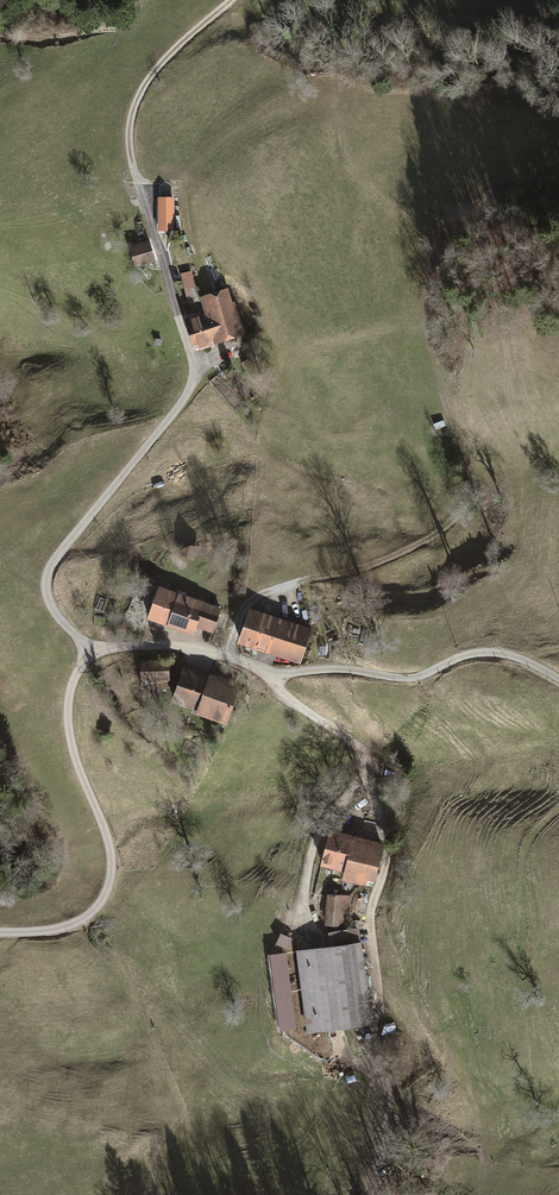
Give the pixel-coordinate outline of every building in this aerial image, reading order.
[(174,198),(156,198),(157,229),(174,229),(174,198)] [(128,246),(134,267),(155,261),(149,240),(128,246)] [(180,273),(188,303),(198,300),(190,270),(180,273)] [(218,342),(245,334),(234,301),(231,302),(227,288),(199,296),(203,311),(183,318),(194,351),(218,344),(218,342)] [(221,608),(157,585),(144,618),(175,630),(191,636),(195,626),(212,632),(221,608)] [(278,618),(250,608),(237,643),(269,653),(281,619),(278,618)] [(285,620),(281,619),(269,653),(299,664),(311,629),(285,620)] [(167,660),(139,661),(139,691),(168,690),(167,660)] [(194,713),(225,724),(239,684),(209,673),(208,675),(202,673),(182,666),(169,700),(196,710),(194,713)] [(355,835),(329,828),(320,866),(343,872),(341,879),(372,887),(384,842),(355,835)] [(349,926),(351,895),(326,894),(324,924),(349,926)] [(306,1032),(370,1024),(358,928),(327,932),(329,946),(296,950),(306,1032)]
